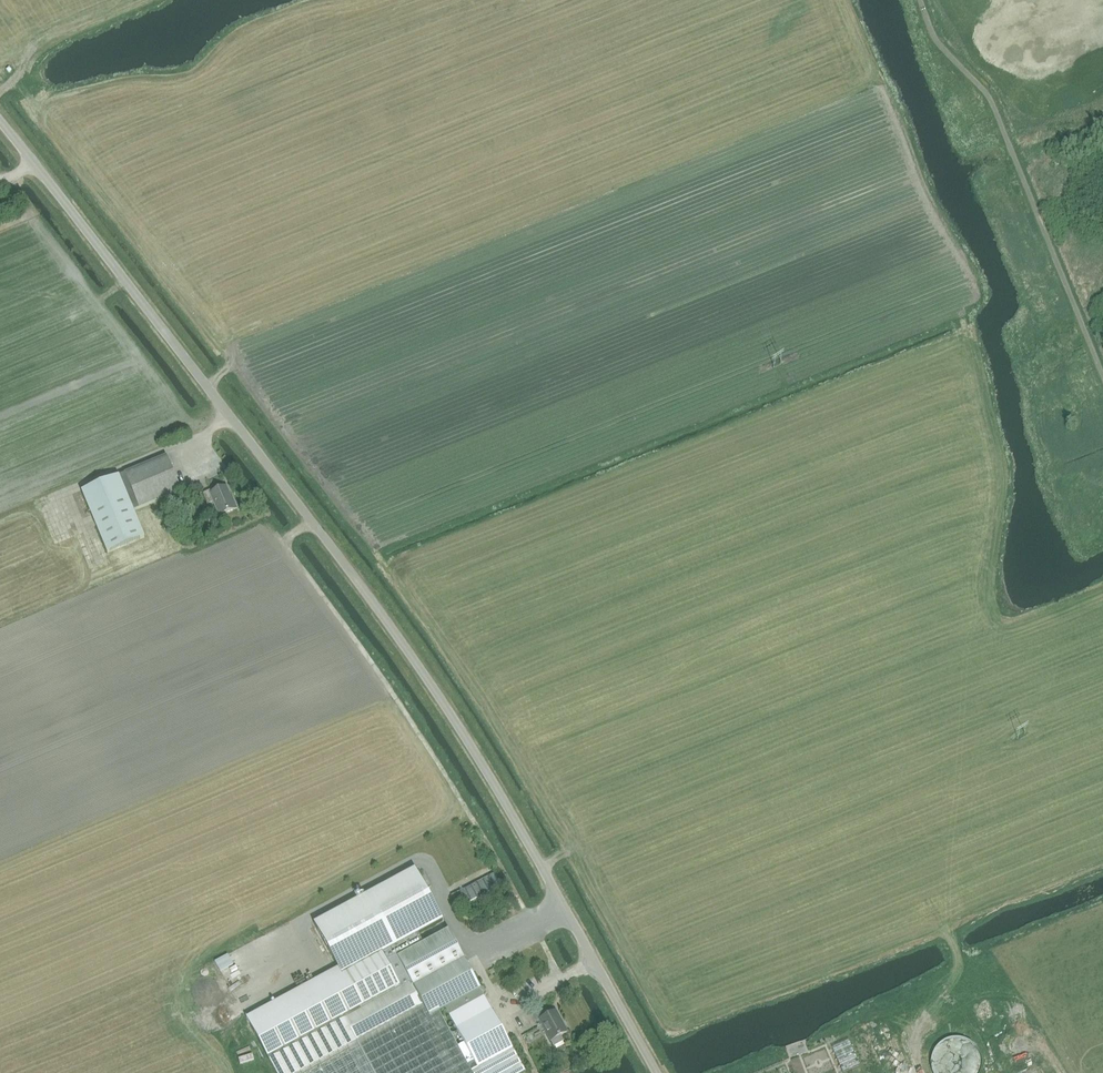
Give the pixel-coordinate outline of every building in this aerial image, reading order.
[(166,456),(82,493),(109,554),(145,538),(134,512),(182,491),(166,456)] [(235,507),(236,506),(234,502),(232,501),(226,486),(211,493),(209,490),(203,493),(207,505),(214,502),(219,516),(236,509),(235,507)] [(38,494),(42,506),(56,500),(52,489),(38,494)] [(51,521),(64,516),(58,501),(52,504),(54,509),(47,512),(51,521)] [(102,541),(90,545),(95,558),(107,553),(102,541)] [(415,869),(314,923),(337,967),(342,975),(382,953),(443,920),(415,869)] [(496,873),(460,890),(467,903),(502,884),(496,873)] [(512,928),(520,924),(514,911),(506,915),(512,928)] [(424,944),(397,959),(410,983),(423,1008),(427,1017),(439,1011),(445,1008),(481,989),(480,988),(449,931),(424,944)] [(418,934),(382,953),(400,989),(410,983),(397,959),(424,944),(418,934)] [(337,967),(246,1017),(268,1059),(400,989),(382,953),(342,975),(337,967)] [(268,1059),(276,1072),(301,1072),(423,1008),(410,983),(400,989),(268,1059)] [(481,989),(445,1008),(449,1015),(462,1039),(459,1040),(462,1045),(465,1044),(471,1055),(478,1068),(495,1059),(500,1056),(513,1049),(484,996),(486,995),(486,993),(483,988),(481,987),(480,988),(481,989)] [(301,1072),(472,1072),(471,1072),(478,1068),(471,1055),(465,1044),(462,1045),(459,1047),(439,1011),(427,1017),(423,1008),(301,1072)] [(546,1008),(531,1016),(535,1023),(538,1028),(543,1025),(551,1041),(554,1046),(563,1041),(561,1036),(567,1032),(556,1011),(550,1014),(546,1008)] [(501,1058),(496,1061),(479,1070),(480,1072),(524,1072),(525,1072),(514,1051),(501,1058)]
